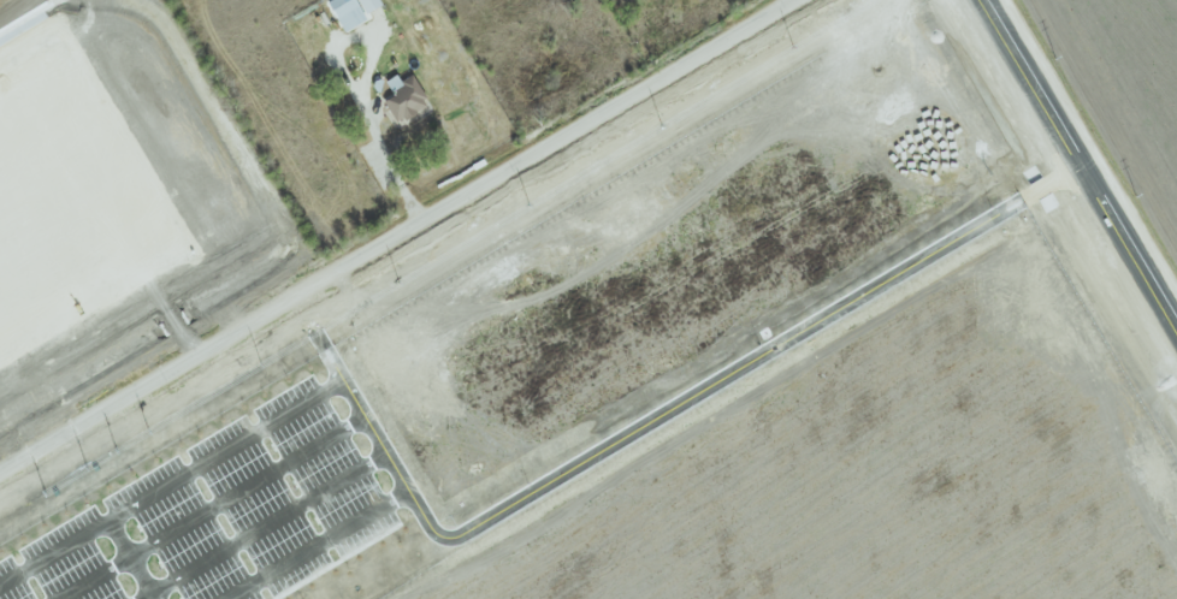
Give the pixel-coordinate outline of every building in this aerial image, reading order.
[(341,33),(363,21),(351,0),(328,0),(324,2),(341,33)] [(376,0),(353,0),(361,15),(379,5),(376,0)] [(425,108),(411,75),(397,82),(395,77),(384,82),(390,96),(382,100),(392,123),(425,108)]
